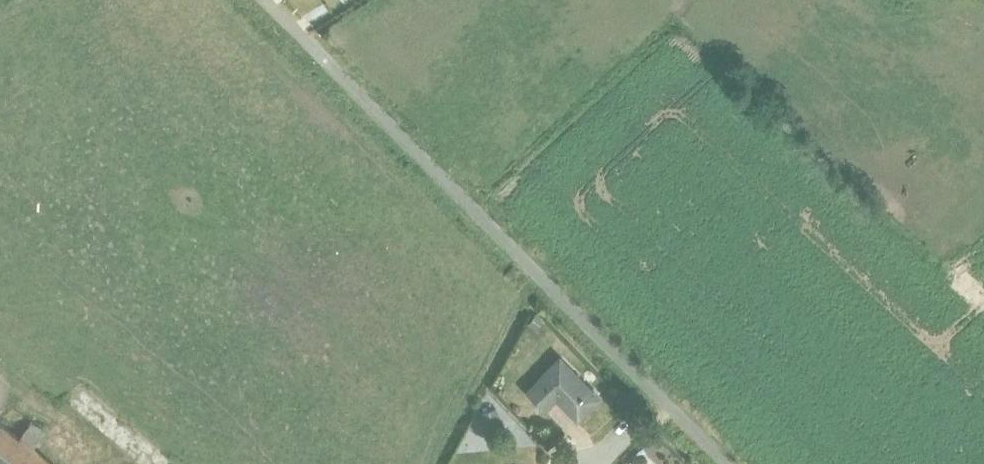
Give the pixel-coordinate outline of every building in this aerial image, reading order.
[(532,314),(527,321),(534,325),(538,319),(532,314)] [(604,390),(562,349),(526,385),(546,405),(557,393),(579,415),(604,390)] [(33,442),(45,428),(31,418),(18,435),(0,420),(0,463),(60,463),(33,442)]
